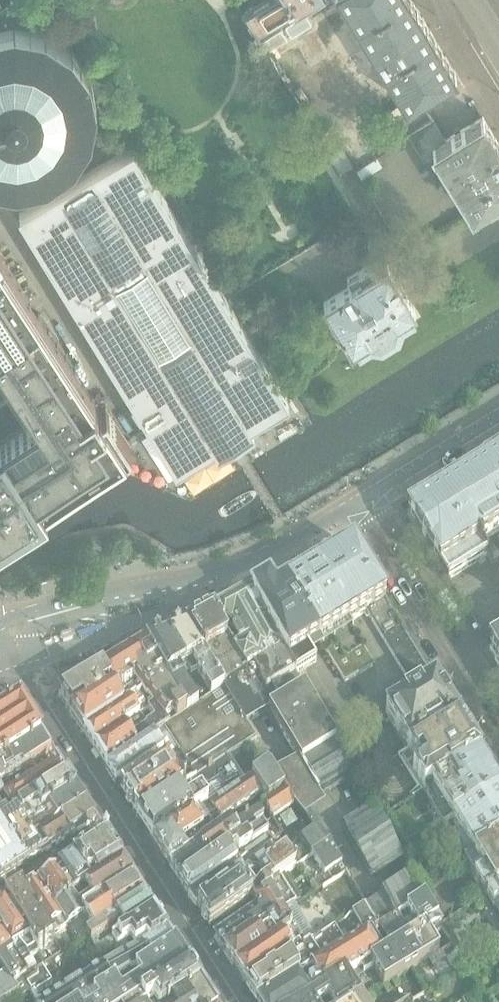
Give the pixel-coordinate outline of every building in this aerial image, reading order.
[(90,136),(95,104),(89,74),(71,48),(69,47),(46,32),(44,30),(33,28),(24,13),(17,0),(11,0),(0,7),(0,184),(16,187),(47,181),(72,163),(90,136)] [(241,11),(255,36),(270,61),(293,47),(277,22),(291,12),(292,13),(313,0),(258,0),(241,11)] [(356,23),(395,0),(343,0),(356,23)] [(347,31),(359,52),(370,46),(382,66),(433,36),(424,20),(423,18),(418,10),(417,8),(416,8),(411,0),(395,0),(356,23),(357,24),(347,31)] [(454,70),(446,57),(441,49),(433,36),(382,66),(405,102),(394,109),(410,137),(434,122),(422,102),(417,105),(413,98),(453,73),(453,74),(456,72),(454,70)] [(447,174),(498,142),(483,119),(484,119),(482,116),(480,118),(445,140),(434,122),(410,137),(424,160),(435,153),(447,174)] [(116,127),(106,133),(109,138),(119,133),(116,127)] [(119,133),(109,138),(112,144),(122,138),(119,133)] [(122,138),(112,144),(115,149),(125,143),(122,138)] [(498,142),(447,174),(471,213),(498,196),(498,143),(498,142)] [(377,207),(354,170),(338,143),(325,150),(365,214),(377,207)] [(242,325),(191,242),(181,224),(161,192),(151,177),(150,175),(133,145),(105,161),(18,213),(148,423),(176,468),(187,462),(205,451),(214,445),(218,451),(225,447),(242,437),(253,429),(250,423),(259,417),(277,406),(288,399),(253,342),(242,325)] [(66,356),(0,254),(0,530),(46,500),(44,498),(61,487),(63,489),(130,445),(105,406),(101,409),(66,356)] [(416,310),(413,304),(413,305),(408,298),(406,293),(390,266),(387,261),(382,264),(378,259),(346,278),(350,284),(321,302),(351,350),(355,348),(358,353),(371,345),(381,347),(399,336),(403,326),(415,318),(412,312),(416,310)] [(484,466),(484,467),(483,467),(483,468),(407,514),(416,529),(430,552),(439,567),(440,567),(447,580),(487,556),(479,543),(498,531),(498,457),(484,466)] [(124,546),(110,553),(114,562),(129,555),(124,546)] [(349,624),(366,613),(410,684),(428,672),(397,622),(389,608),(389,607),(385,600),(377,587),(363,563),(362,563),(353,547),(287,588),(323,648),(344,683),(374,665),(349,624)] [(323,648),(287,588),(286,587),(275,594),(269,584),(268,584),(251,594),(297,674),(316,662),(312,655),(323,648)] [(297,674),(251,594),(250,594),(213,614),(269,712),(298,760),(335,743),(336,743),(304,687),(297,674)] [(269,712),(213,614),(205,619),(186,629),(201,652),(203,651),(224,687),(247,725),(262,716),(269,712)] [(224,687),(203,651),(201,652),(186,629),(176,633),(154,641),(153,641),(151,642),(145,644),(140,647),(184,714),(224,687)] [(489,649),(498,665),(498,643),(489,649)] [(184,714),(140,647),(122,658),(118,660),(100,671),(96,673),(109,692),(113,689),(119,685),(122,689),(134,682),(137,688),(141,692),(146,699),(147,698),(153,705),(155,704),(164,718),(171,713),(175,720),(184,714)] [(83,732),(129,701),(141,692),(137,688),(133,686),(118,696),(113,689),(109,692),(96,673),(58,695),(83,732)] [(458,720),(447,701),(435,682),(434,681),(384,712),(407,749),(458,720)] [(229,758),(256,740),(247,725),(224,687),(184,714),(175,720),(166,727),(181,751),(156,768),(127,787),(120,791),(137,819),(229,758)] [(41,738),(41,737),(18,700),(0,711),(0,763),(41,738)] [(129,731),(125,724),(139,715),(129,701),(83,732),(93,749),(124,729),(126,733),(129,731)] [(181,751),(166,727),(175,720),(171,713),(164,718),(155,704),(153,705),(147,709),(154,719),(146,725),(139,715),(125,724),(129,731),(126,733),(124,729),(93,749),(114,782),(127,774),(150,760),(156,768),(181,751)] [(480,756),(458,720),(407,749),(417,766),(410,770),(423,791),(431,786),(480,756)] [(24,770),(50,753),(41,738),(0,763),(0,785),(24,770)] [(399,854),(379,819),(373,808),(343,827),(327,803),(324,805),(321,800),(355,780),(335,743),(298,760),(290,764),(274,773),(270,768),(269,768),(267,765),(251,776),(262,793),(267,801),(285,790),(295,806),(303,820),(312,831),(300,841),(310,856),(311,855),(328,845),(341,864),(345,872),(359,891),(404,863),(399,854)] [(491,774),(480,756),(431,786),(452,821),(498,793),(498,788),(491,774)] [(152,842),(244,781),(229,758),(137,819),(152,842)] [(65,778),(56,763),(46,769),(22,784),(2,796),(0,798),(0,814),(2,817),(5,815),(65,778)] [(218,822),(262,793),(251,776),(244,781),(152,842),(168,869),(169,869),(187,855),(185,852),(212,833),(206,823),(216,817),(218,822)] [(22,826),(75,792),(65,778),(5,815),(10,822),(17,818),(22,826)] [(267,801),(261,805),(271,821),(273,820),(295,806),(285,790),(267,801)] [(31,839),(84,806),(75,792),(22,826),(31,839)] [(498,840),(498,793),(452,821),(461,836),(455,841),(459,847),(455,849),(463,861),(498,840)] [(61,843),(94,821),(84,806),(31,839),(41,855),(61,843)] [(178,883),(240,842),(233,833),(236,831),(238,833),(263,814),(258,807),(187,855),(169,869),(178,883)] [(31,839),(22,826),(17,818),(10,822),(5,815),(2,817),(0,818),(0,881),(41,855),(31,839)] [(245,881),(281,854),(272,841),(282,834),(273,820),(271,821),(240,842),(178,883),(188,898),(197,911),(242,879),(245,881)] [(498,888),(498,840),(463,861),(486,896),(498,888)] [(122,865),(108,843),(100,841),(73,860),(89,886),(122,865)] [(341,864),(328,845),(311,855),(324,876),(341,864)] [(270,891),(273,889),(270,885),(296,867),(284,851),(281,854),(245,881),(242,879),(197,911),(207,926),(210,927),(210,928),(248,901),(250,898),(253,902),(270,891)] [(89,886),(73,860),(58,869),(75,896),(89,886)] [(73,919),(127,883),(132,880),(122,865),(89,886),(75,896),(54,910),(67,930),(76,924),(73,919)] [(75,896),(58,869),(37,883),(54,910),(75,896)] [(367,904),(359,891),(345,872),(322,887),(343,923),(349,919),(367,904)] [(422,894),(419,888),(411,874),(381,895),(367,904),(349,919),(350,922),(343,927),(340,923),(316,940),(292,956),(247,988),(256,1001),(260,1001),(422,894)] [(117,916),(143,899),(132,880),(127,883),(73,919),(76,924),(67,930),(77,944),(85,938),(117,916)] [(67,930),(54,910),(37,883),(21,894),(60,955),(77,944),(67,930)] [(486,896),(498,917),(498,888),(486,896)] [(263,926),(283,912),(270,891),(253,902),(258,909),(214,938),(224,954),(263,926)] [(60,955),(21,894),(20,893),(4,904),(44,966),(60,955)] [(369,963),(383,986),(405,973),(439,953),(425,929),(438,921),(422,894),(260,1001),(356,1001),(360,1000),(347,977),(369,963)] [(126,930),(153,912),(143,899),(117,916),(85,938),(97,956),(114,945),(110,940),(126,930)] [(4,904),(0,907),(0,933),(27,976),(42,967),(44,966),(4,904)] [(292,956),(316,940),(294,904),(283,912),(263,926),(274,942),(235,970),(243,982),(247,988),(292,956)] [(166,934),(154,915),(153,912),(126,930),(110,940),(114,945),(120,954),(134,947),(135,948),(139,943),(140,944),(143,942),(142,940),(145,939),(149,944),(166,934)] [(235,970),(274,942),(263,926),(224,954),(235,970)] [(0,933),(0,971),(4,976),(14,991),(24,985),(21,980),(27,976),(0,933)] [(149,961),(174,945),(166,934),(149,944),(141,950),(149,961)] [(189,968),(181,956),(174,945),(149,961),(131,972),(112,984),(83,1001),(134,1001),(189,968)] [(149,961),(141,950),(127,956),(122,958),(131,972),(149,961)] [(122,958),(103,968),(112,984),(131,972),(122,958)] [(53,984),(42,967),(27,976),(21,980),(24,985),(29,992),(30,993),(34,991),(36,994),(53,984)] [(103,968),(102,967),(45,1001),(83,1001),(112,984),(103,968)] [(199,984),(189,968),(134,1001),(171,1001),(199,984)] [(17,996),(14,991),(4,976),(0,979),(0,1001),(7,1001),(17,996)] [(199,984),(171,1001),(211,1001),(199,984)] [(481,996),(479,994),(478,991),(462,1000),(464,1001),(485,1001),(481,996)]
